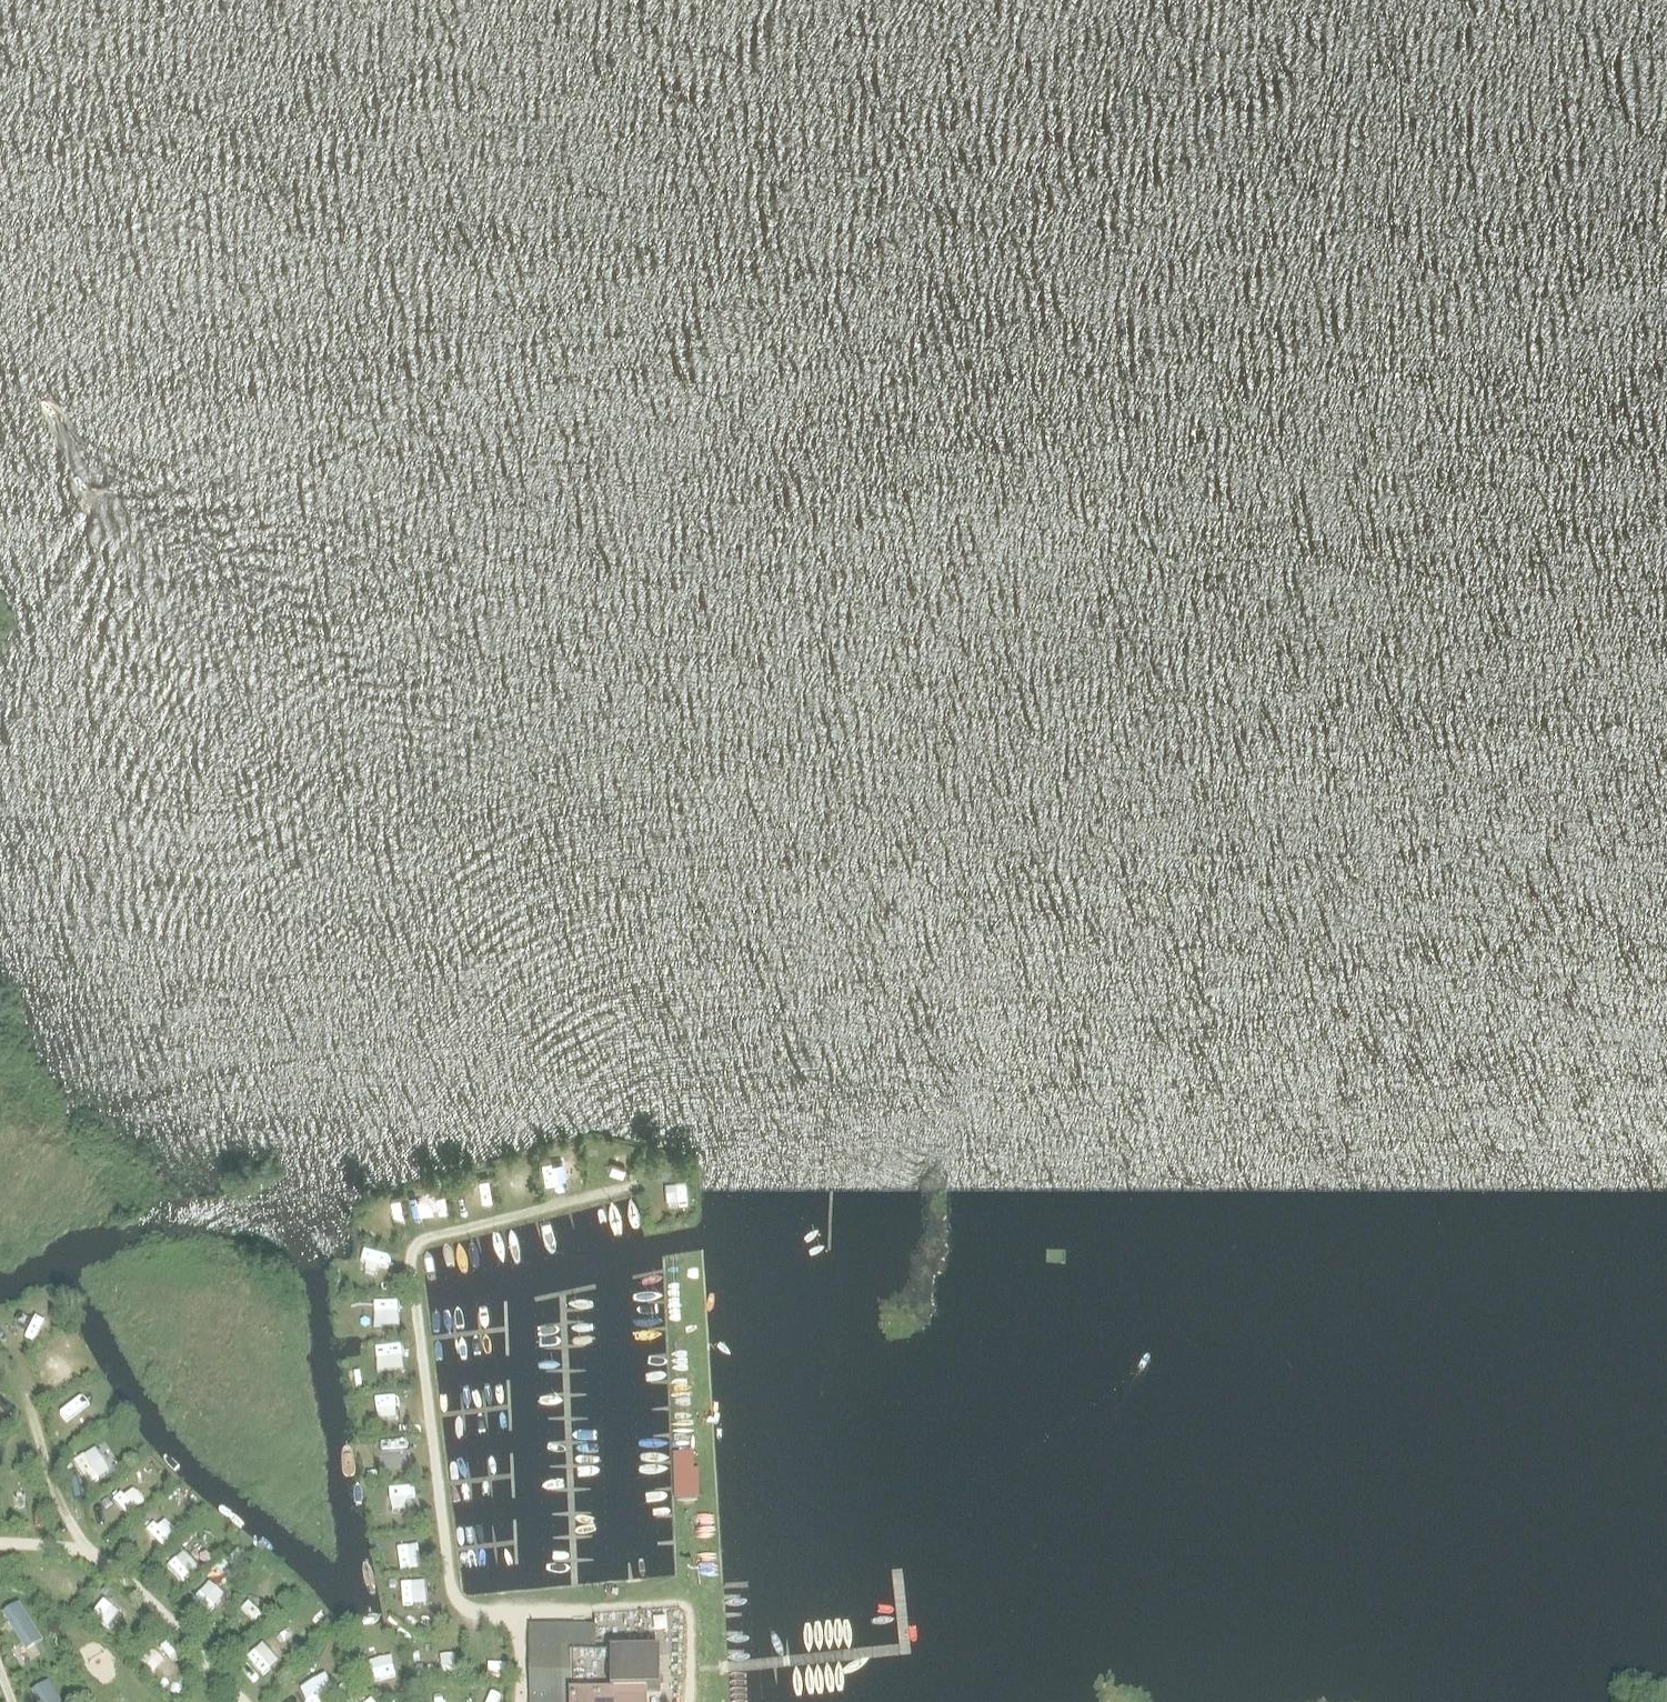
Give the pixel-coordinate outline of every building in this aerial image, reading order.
[(370,1252),(370,1277),(395,1277),(395,1252),(370,1252)] [(376,1325),(402,1324),(401,1299),(375,1300),(376,1325)] [(402,1341),(382,1342),(383,1365),(403,1364),(402,1341)] [(65,1383),(87,1374),(82,1363),(60,1372),(65,1383)] [(73,1428),(82,1423),(71,1404),(62,1408),(73,1428)] [(394,1461),(417,1457),(413,1435),(390,1439),(394,1461)] [(673,1447),(675,1497),(700,1496),(698,1446),(673,1447)] [(381,1542),(385,1572),(412,1567),(407,1538),(381,1542)] [(186,1548),(169,1563),(184,1581),(201,1567),(186,1548)] [(411,1578),(412,1599),(432,1597),(430,1577),(411,1578)] [(23,1602),(4,1613),(26,1650),(45,1639),(23,1602)] [(643,1694),(660,1694),(659,1650),(642,1650),(628,1651),(593,1651),(592,1627),(531,1628),(532,1701),(643,1701),(643,1694)] [(279,1660),(296,1646),(284,1631),(267,1645),(279,1660)] [(30,1692),(36,1701),(62,1701),(49,1680),(30,1692)] [(307,1696),(309,1701),(320,1701),(338,1696),(334,1686),(307,1696)]
